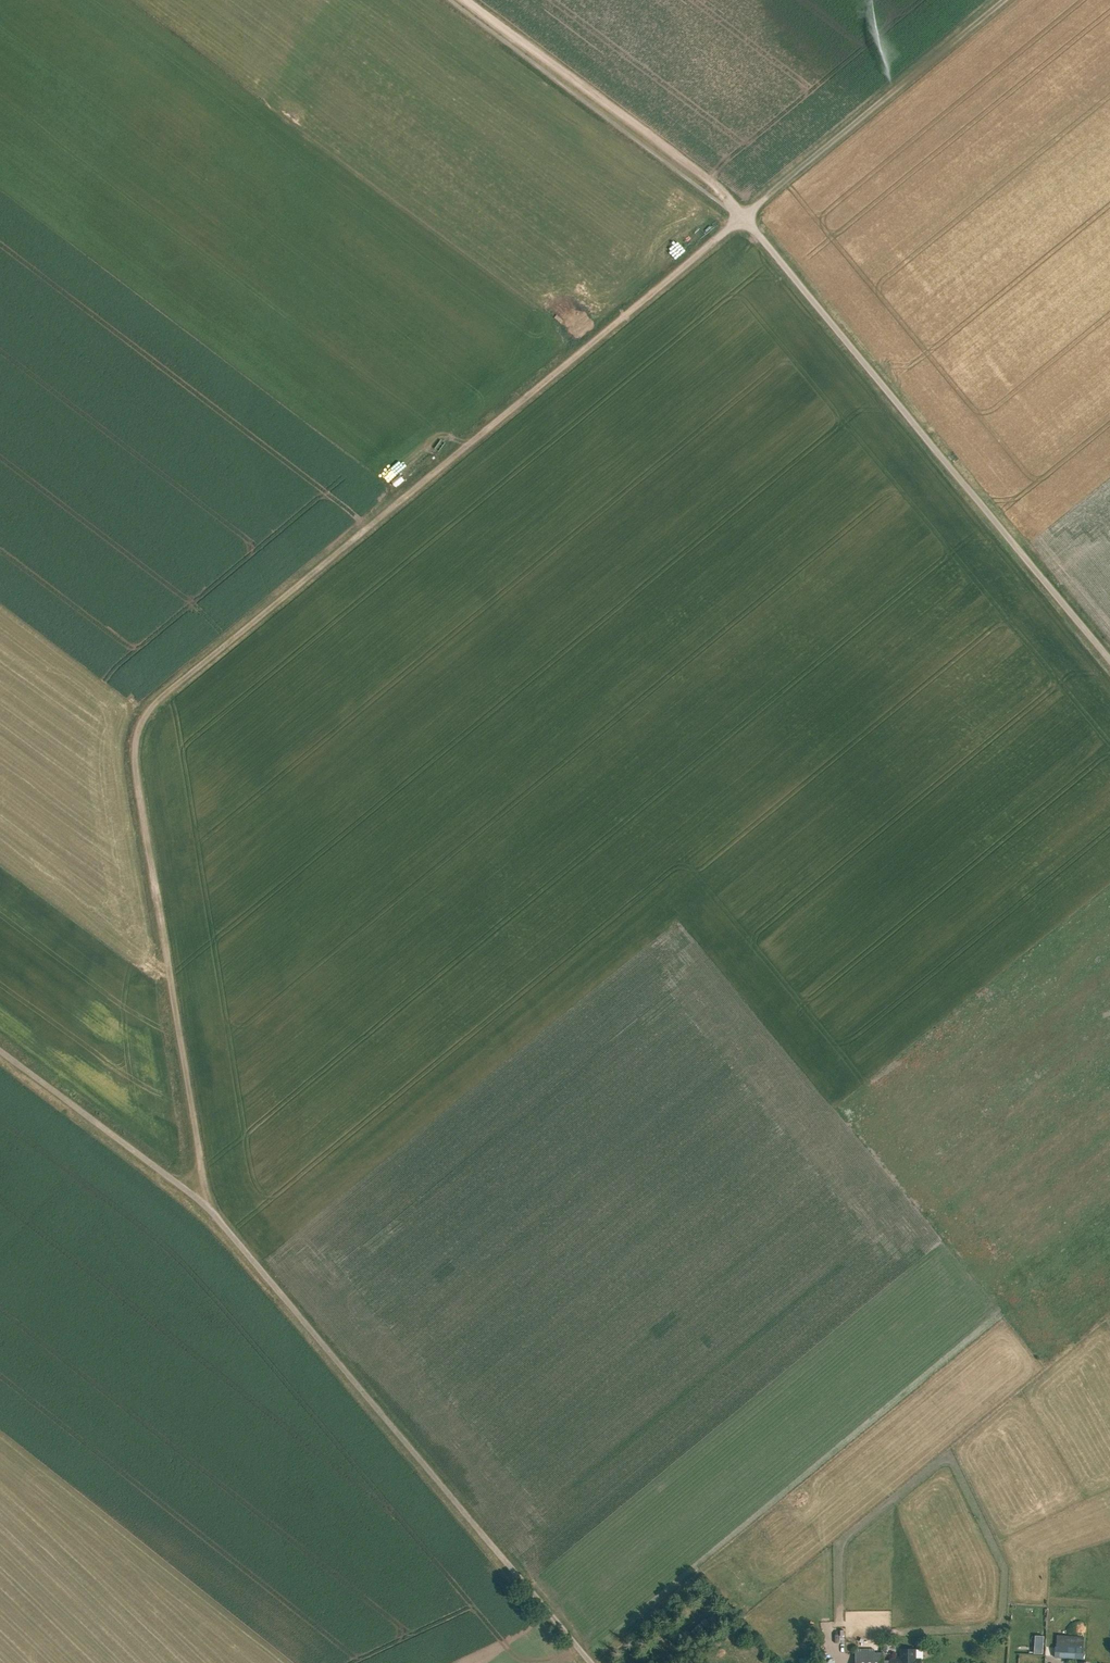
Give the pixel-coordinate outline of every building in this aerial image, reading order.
[(882,1653),(889,1653),(889,1641),(879,1641),(879,1649),(854,1649),(854,1662),(882,1662),(882,1653)] [(1055,1646),(1054,1657),(1083,1659),(1083,1648),(1055,1646)]
